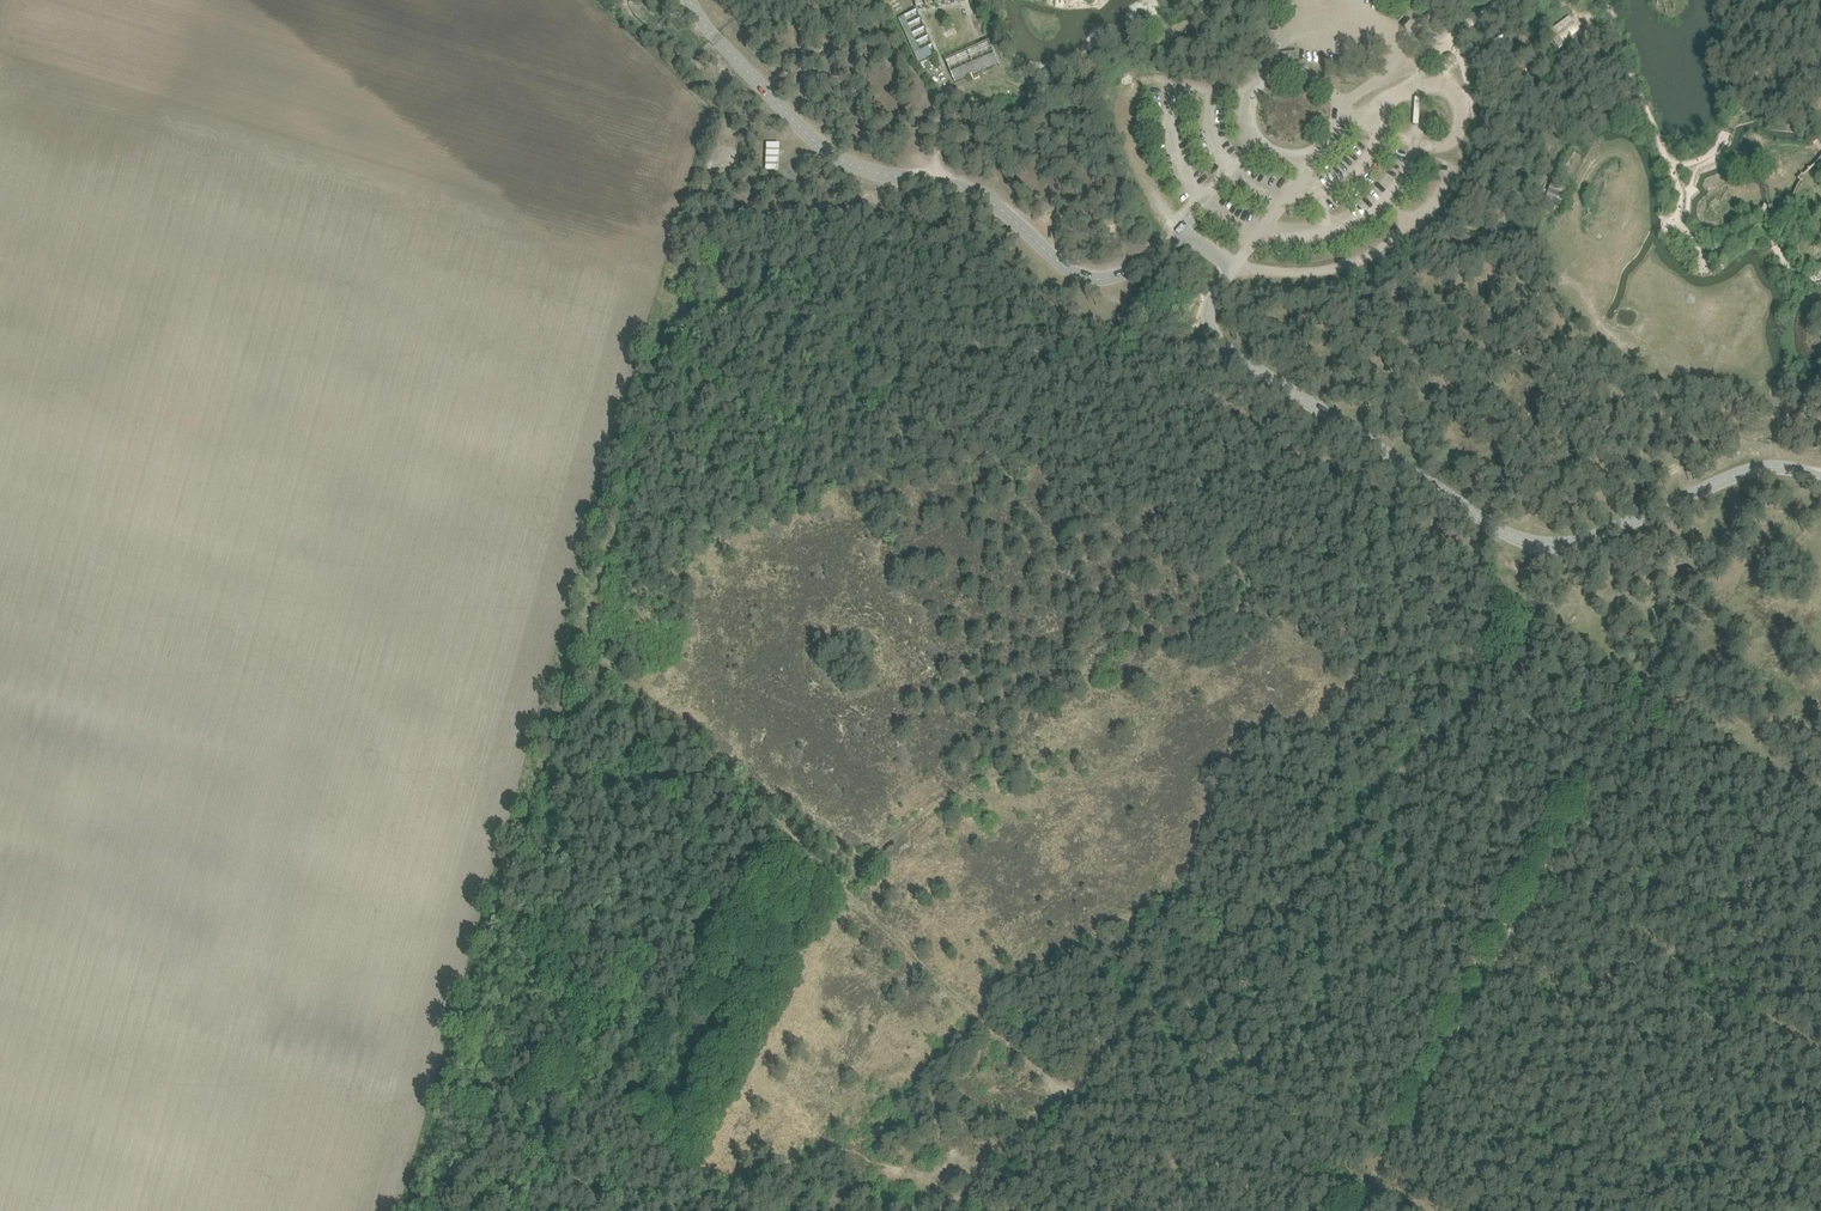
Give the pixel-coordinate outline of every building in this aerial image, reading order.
[(893,20),(905,14),(907,13),(901,0),(899,1),(898,0),(884,0),(893,20)] [(917,8),(962,0),(916,0),(917,8)] [(917,10),(898,18),(904,32),(918,62),(936,54),(923,24),(917,10)] [(1316,18),(1342,15),(1342,10),(1316,13),(1316,18)] [(1585,37),(1569,16),(1553,28),(1551,26),(1546,31),(1559,48),(1565,43),(1569,49),(1585,37)] [(946,60),(955,82),(999,64),(990,41),(946,60)] [(1763,208),(1760,217),(1762,217),(1763,218),(1766,219),(1768,220),(1770,221),(1771,222),(1776,211),(1764,206),(1763,208)]
